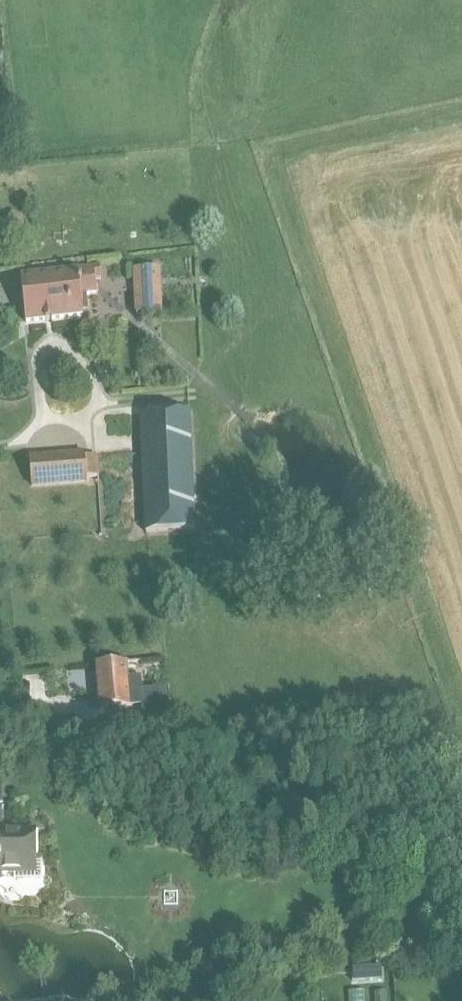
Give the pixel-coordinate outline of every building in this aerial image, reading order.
[(101,268),(22,276),(27,325),(84,318),(84,312),(88,312),(87,297),(98,295),(96,281),(102,280),(101,268)] [(160,268),(135,269),(136,315),(162,314),(160,268)] [(191,411),(140,414),(146,533),(196,530),(191,411)] [(85,452),(30,457),(33,488),(88,484),(87,478),(101,478),(99,457),(85,458),(85,452)] [(128,662),(98,664),(101,708),(142,705),(145,730),(173,727),(170,687),(141,690),(140,677),(129,678),(128,662)] [(131,723),(97,725),(97,734),(123,732),(131,731),(131,723)] [(3,882),(3,875),(16,875),(16,879),(42,879),(42,863),(37,862),(37,829),(3,829),(3,808),(0,808),(0,882),(3,882)] [(382,967),(352,969),(353,981),(383,979),(382,967)] [(354,1000),(366,1000),(365,986),(354,987),(354,1000)]
